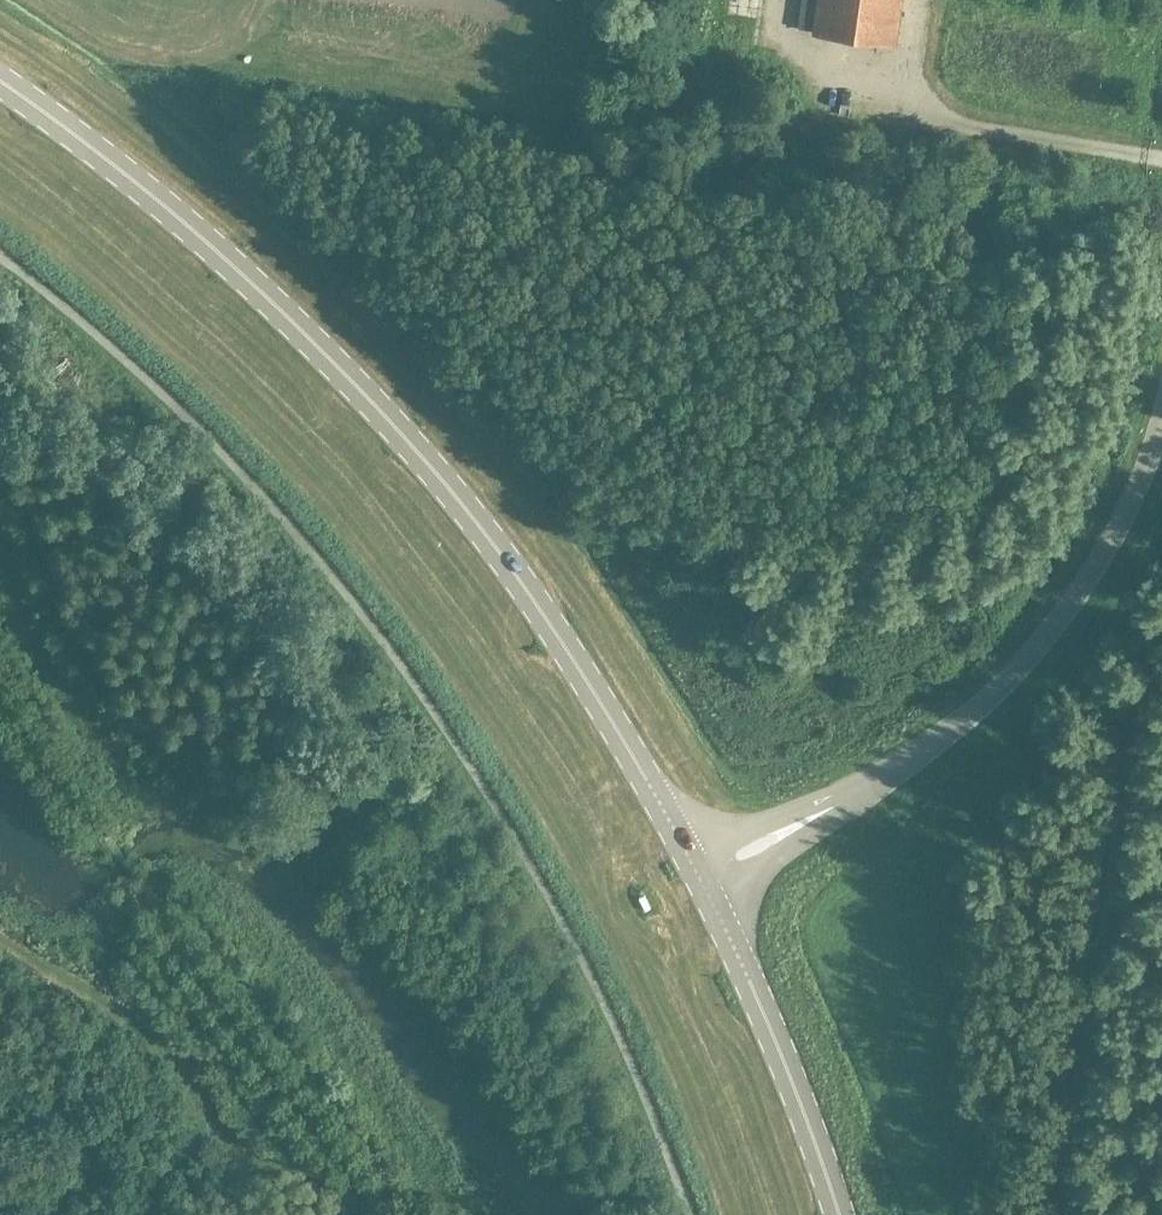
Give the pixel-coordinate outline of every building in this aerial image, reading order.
[(728,23),(741,24),(744,0),(731,0),(728,23)] [(902,0),(818,0),(814,32),(895,44),(902,0)]
